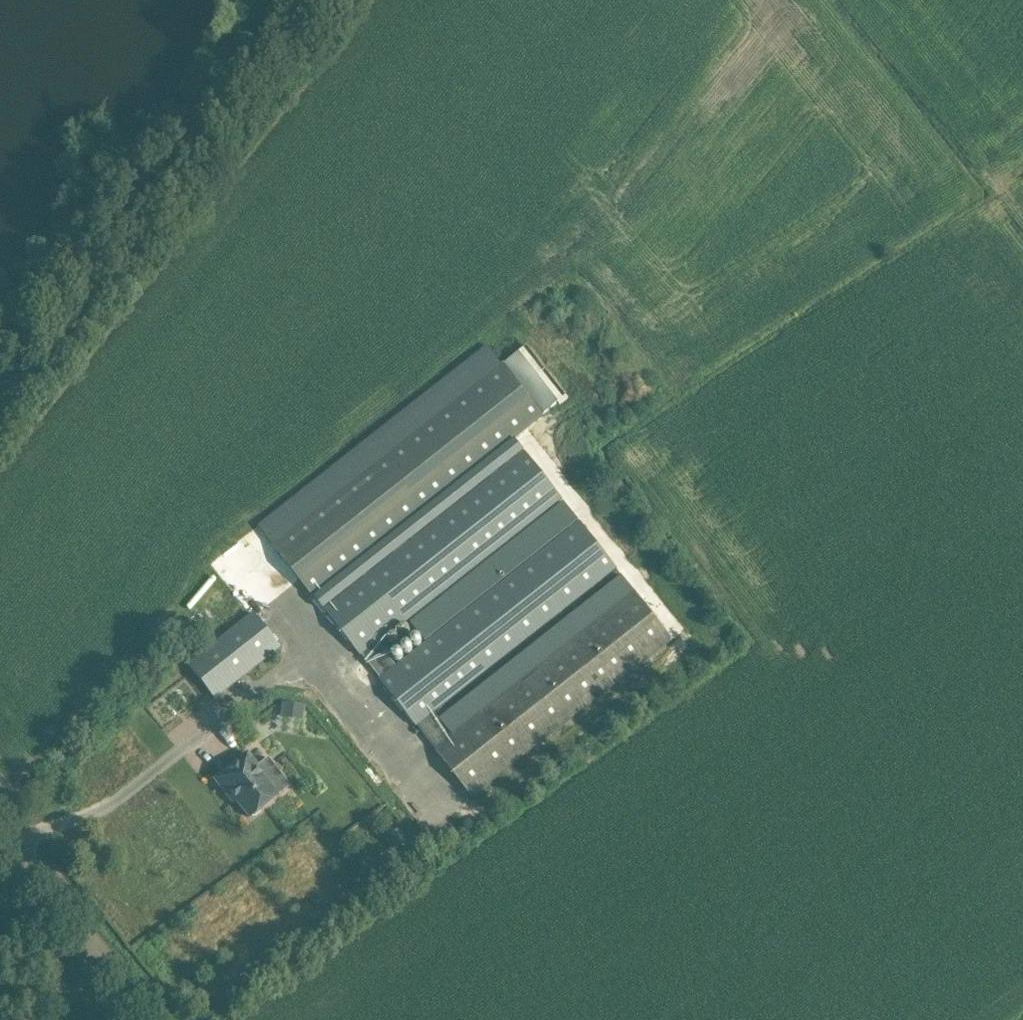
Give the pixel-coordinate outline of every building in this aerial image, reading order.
[(271,544),(314,599),(545,417),(544,416),(559,404),(561,407),(569,400),(527,346),(504,364),(502,362),(271,544)] [(397,667),(378,642),(561,498),(525,452),(325,609),(473,797),(672,639),(636,593),(454,737),(434,712),(616,568),(580,523),(397,667)] [(158,688),(184,721),(278,647),(252,614),(158,688)] [(282,703),(281,717),(302,719),(303,704),(282,703)] [(214,779),(227,796),(230,794),(249,818),(276,797),(260,776),(263,774),(247,754),(214,779)]
